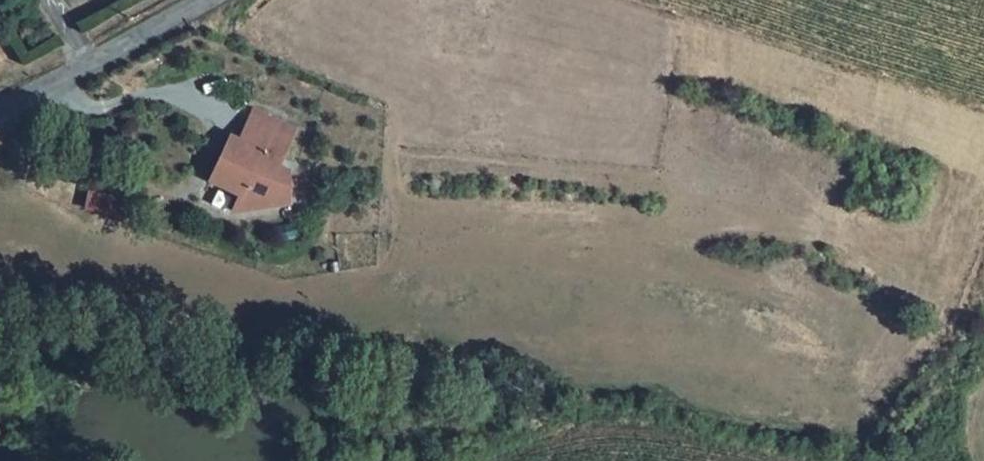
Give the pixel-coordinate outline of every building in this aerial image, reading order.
[(231,139),(222,157),(251,163),(241,190),(233,211),(288,203),(288,171),(276,171),(294,130),(256,113),(243,144),(231,139)] [(251,163),(222,157),(210,180),(241,190),(251,163)]
